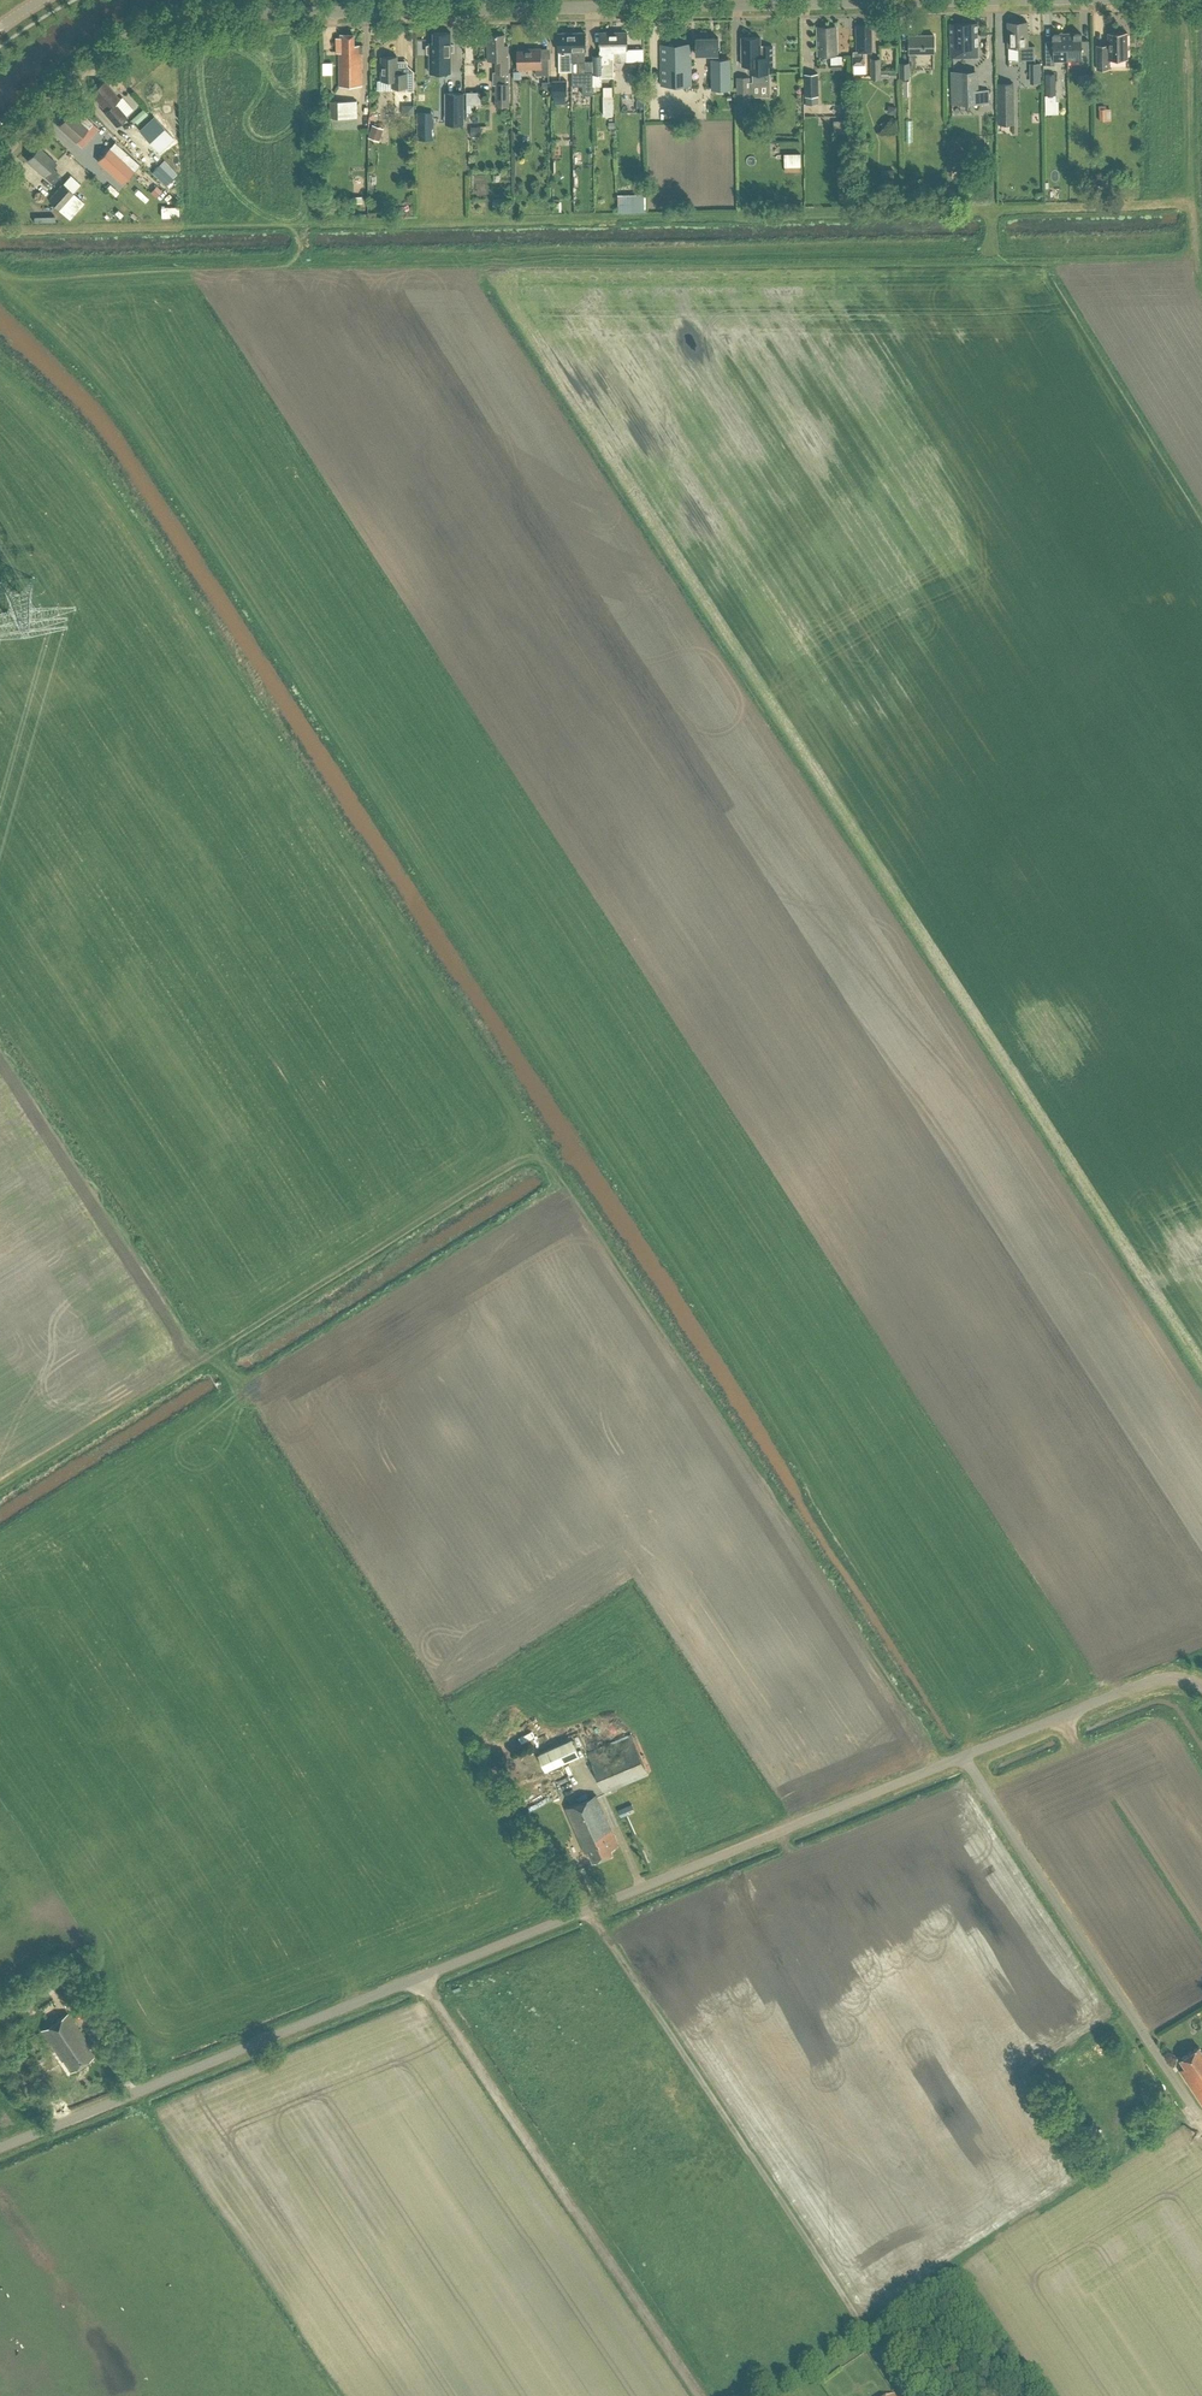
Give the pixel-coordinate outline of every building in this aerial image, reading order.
[(1035,45),(1028,45),(1028,21),(1007,21),(1008,46),(1018,46),(1019,59),(1035,58),(1035,45)] [(977,22),(950,23),(951,57),(978,56),(977,22)] [(853,51),(853,54),(853,64),(864,63),(864,51),(871,51),(871,25),(857,25),(857,50),(853,51)] [(822,29),(818,30),(818,55),(837,55),(836,29),(833,29),(833,26),(822,26),(822,29)] [(626,49),(627,49),(627,31),(614,32),(614,60),(626,60),(626,49)] [(434,32),(434,42),(430,42),(430,44),(427,44),(428,52),(430,52),(430,64),(440,64),(440,71),(451,71),(451,32),(434,32)] [(572,61),(572,50),(572,32),(558,32),(558,50),(559,50),(560,70),(572,70),(572,61)] [(572,32),(572,50),(572,61),(584,61),(584,50),(586,50),(585,32),(572,32)] [(614,60),(614,32),(600,32),(600,49),(601,49),(601,54),(593,55),(594,73),(601,73),(601,77),(614,77),(614,60)] [(1127,32),(1108,32),(1108,44),(1096,44),(1097,68),(1109,68),(1109,58),(1128,58),(1127,32)] [(341,37),(337,37),(337,52),(339,52),(340,85),(362,85),(362,52),(363,52),(363,44),(354,44),(354,33),(341,34),(341,37)] [(1045,40),(1046,64),(1055,64),(1055,60),(1067,60),(1067,33),(1053,33),(1053,40),(1045,40)] [(1067,33),(1067,60),(1080,60),(1080,64),(1089,64),(1089,40),(1082,40),(1081,33),(1067,33)] [(508,72),(509,72),(508,45),(504,45),(504,34),(490,34),(490,38),(487,38),(488,60),(496,60),(496,71),(493,71),(493,84),(495,84),(495,105),(509,106),(509,82),(508,82),(508,72)] [(934,34),(909,35),(909,52),(934,52),(934,34)] [(768,56),(761,57),(760,36),(742,37),(742,65),(752,64),(752,73),(754,73),(754,83),(769,83),(768,56)] [(718,37),(696,37),(696,54),(711,54),(712,88),(731,88),(730,58),(719,58),(718,37)] [(691,43),(661,43),(661,85),(691,85),(691,43)] [(550,48),(527,48),(527,50),(518,50),(518,68),(536,68),(536,75),(549,75),(549,58),(551,58),(550,48)] [(398,56),(381,56),(381,80),(393,80),(393,87),(407,87),(407,73),(398,73),(398,56)] [(880,57),(871,58),(872,78),(880,78),(880,57)] [(324,61),(324,73),(334,72),(333,61),(324,61)] [(900,77),(910,77),(910,62),(900,62),(900,77)] [(1029,81),(1042,81),(1042,62),(1029,62),(1029,81)] [(951,72),(951,104),(978,104),(977,72),(951,72)] [(1046,113),(1058,113),(1058,73),(1047,72),(1046,113)] [(806,103),(819,103),(818,73),(805,73),(806,103)] [(750,74),(737,74),(738,122),(750,122),(750,74)] [(1091,74),(1079,75),(1079,83),(1091,83),(1091,74)] [(567,80),(552,80),(552,95),(567,95),(567,80)] [(105,109),(103,111),(116,126),(127,116),(115,103),(119,99),(104,82),(91,93),(105,109)] [(998,88),(998,124),(1011,123),(1011,88),(998,88)] [(483,103),(483,90),(468,90),(468,110),(473,110),(473,103),(483,103)] [(463,115),(463,93),(446,93),(446,115),(463,115)] [(603,95),(603,115),(613,115),(613,95),(603,95)] [(357,117),(357,101),(331,101),(331,117),(357,117)] [(889,105),(887,113),(895,114),(897,106),(889,105)] [(143,108),(132,118),(137,123),(148,114),(143,108)] [(433,111),(416,111),(416,138),(433,138),(433,111)] [(70,113),(58,126),(75,142),(80,137),(93,123),(86,117),(81,123),(70,113)] [(153,113),(140,125),(159,144),(171,132),(153,113)] [(848,120),(834,120),(834,132),(848,131),(848,120)] [(380,141),(384,129),(373,125),(369,137),(380,141)] [(80,137),(75,142),(81,147),(86,142),(80,137)] [(114,141),(97,161),(122,184),(140,164),(114,141)] [(38,147),(27,160),(53,183),(61,174),(52,166),(55,163),(38,147)] [(802,170),(802,152),(786,152),(786,170),(802,170)] [(163,160),(159,164),(173,178),(177,173),(164,159),(163,160)] [(159,164),(151,172),(165,185),(173,178),(159,164)] [(882,169),(882,177),(894,177),(894,169),(882,169)] [(64,183),(48,200),(58,209),(73,191),(64,183)] [(156,185),(150,192),(156,197),(162,191),(156,185)] [(73,193),(58,209),(69,219),(84,203),(73,193)] [(618,195),(619,211),(646,210),(646,194),(618,195)] [(178,206),(161,207),(161,217),(178,217),(178,206)] [(572,1738),(538,1753),(545,1770),(579,1755),(572,1738)] [(604,1791),(649,1772),(647,1768),(635,1739),(590,1758),(602,1788),(604,1791)] [(613,1851),(611,1846),(618,1843),(596,1793),(565,1807),(584,1850),(588,1849),(592,1860),(613,1851)] [(75,1977),(56,1989),(65,2002),(83,1990),(75,1977)] [(53,1997),(39,2006),(46,2016),(60,2006),(53,1997)] [(68,2011),(42,2029),(62,2060),(65,2058),(72,2069),(93,2055),(89,2047),(91,2046),(68,2011)] [(1199,2044),(1179,2057),(1184,2065),(1178,2069),(1201,2104),(1201,2050),(1199,2044)]
